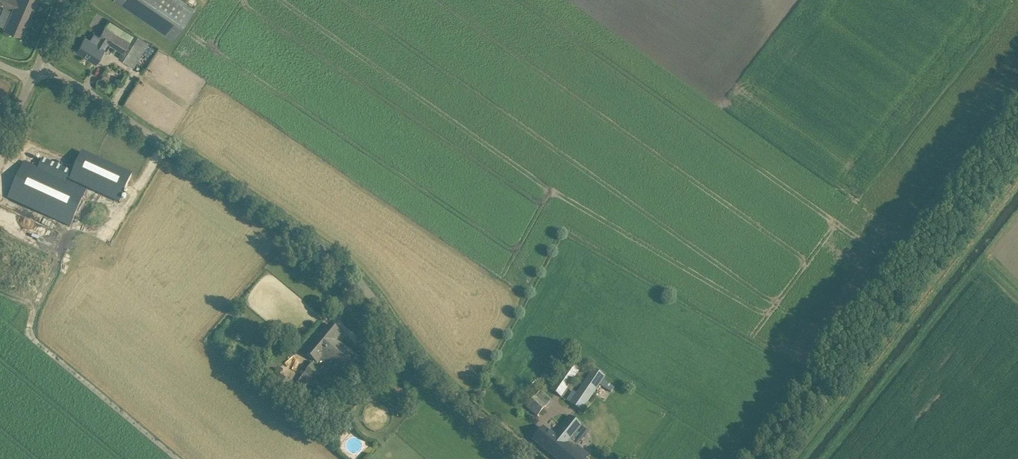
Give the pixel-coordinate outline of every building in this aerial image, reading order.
[(4,5),(13,9),(6,26),(5,27),(22,34),(37,0),(0,0),(0,4),(4,5)] [(194,8),(183,0),(116,0),(173,39),(194,8)] [(119,56),(129,63),(144,39),(134,32),(130,38),(123,34),(122,36),(105,26),(99,36),(94,32),(90,39),(85,36),(77,49),(96,61),(104,48),(103,47),(106,41),(122,51),(119,56)] [(80,152),(73,170),(42,158),(38,167),(22,161),(7,200),(72,225),(86,189),(120,202),(132,172),(80,152)] [(313,364),(321,371),(325,365),(340,378),(358,357),(338,340),(342,335),(330,325),(306,354),(314,361),(312,364),(313,364)] [(550,391),(560,397),(584,363),(574,356),(550,391)] [(303,377),(327,395),(336,382),(321,371),(313,364),(303,377)] [(569,403),(581,411),(605,377),(593,369),(569,403)] [(269,388),(283,398),(293,385),(279,374),(269,388)] [(526,407),(537,417),(551,402),(539,392),(526,407)] [(555,458),(586,458),(585,458),(588,455),(576,445),(587,432),(569,416),(553,435),(544,428),(533,441),(555,458)]
